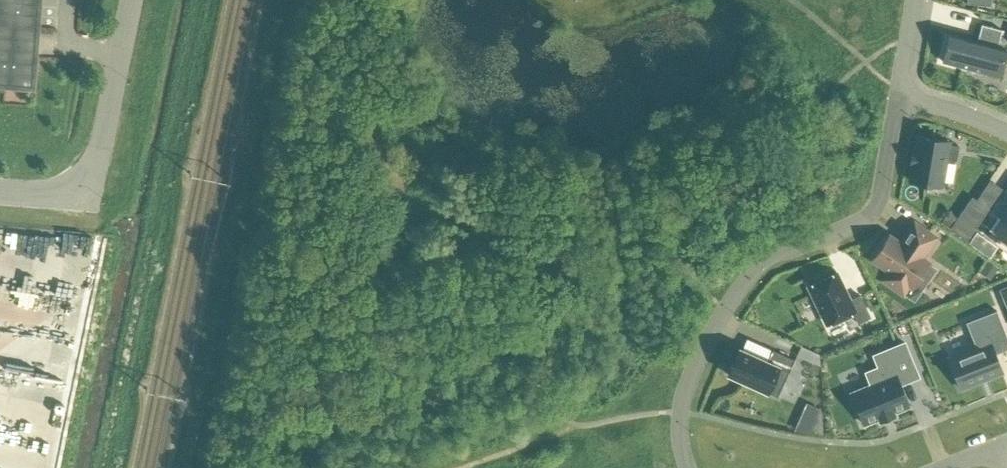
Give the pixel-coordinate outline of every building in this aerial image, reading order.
[(28,81),(30,56),(23,56),(25,33),(32,33),(34,0),(0,0),(0,31),(1,31),(0,44),(0,79),(28,81)] [(999,76),(1006,50),(997,47),(1002,29),(981,24),(977,42),(949,34),(942,61),(999,76)] [(947,142),(918,137),(916,152),(914,152),(912,165),(913,165),(911,180),(940,185),(945,158),(956,160),(959,145),(947,143),(947,142)] [(969,236),(989,208),(972,196),(952,225),(969,236)] [(989,212),(999,219),(1006,207),(1006,203),(999,198),(989,212)] [(936,237),(914,222),(900,243),(889,235),(873,259),(888,269),(881,279),(903,294),(910,284),(912,286),(928,262),(921,258),(936,237)] [(990,278),(998,267),(987,259),(979,271),(990,278)] [(835,273),(809,285),(827,323),(852,311),(858,323),(870,317),(860,295),(849,300),(835,273)] [(949,358),(961,388),(1002,372),(994,354),(1006,349),(1006,337),(996,310),(966,322),(976,348),(949,358)] [(919,377),(904,342),(884,350),(889,362),(865,372),(870,385),(851,393),(864,424),(879,418),(880,420),(894,414),(893,412),(908,406),(900,384),(919,377)] [(820,366),(819,354),(801,346),(797,355),(820,366)] [(767,361),(739,348),(728,374),(778,396),(794,359),(773,349),(767,361)]
